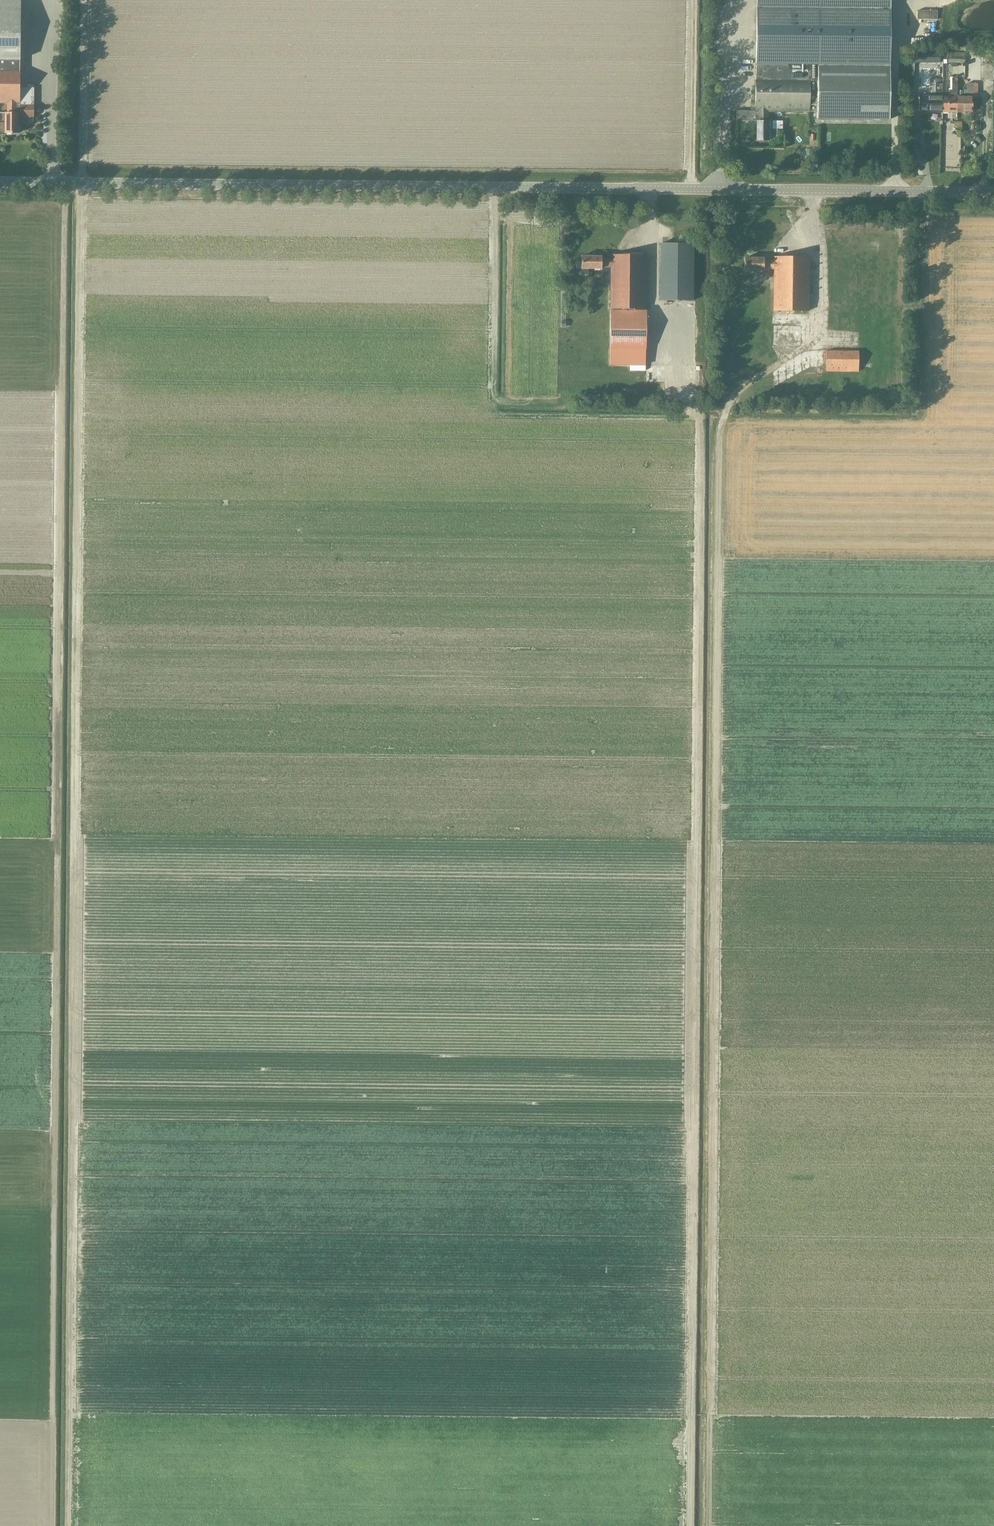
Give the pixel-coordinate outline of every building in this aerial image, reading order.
[(20,87),(20,60),(21,0),(0,0),(0,102),(7,102),(7,112),(0,112),(0,121),(5,121),(5,133),(18,133),(18,115),(20,115),(33,115),(33,87),(20,87)] [(777,135),(777,129),(772,129),(772,121),(767,121),(767,111),(817,111),(817,118),(889,119),(890,0),(756,0),(755,121),(756,121),(756,140),(768,140),(771,140),(772,140),(773,140),(774,139),(775,139),(775,138),(776,137),(777,136),(777,135)] [(937,10),(917,10),(917,19),(937,19),(937,10)] [(934,62),(933,51),(919,52),(919,62),(934,62)] [(964,63),(964,52),(948,52),(948,62),(964,63)] [(974,72),(975,62),(966,62),(965,71),(974,72)] [(957,81),(955,81),(955,78),(952,78),(951,90),(948,90),(948,96),(942,96),(942,111),(957,111),(957,96),(957,81)] [(942,96),(942,83),(935,83),(935,96),(928,96),(927,96),(919,96),(919,111),(942,111),(942,96)] [(972,96),(978,97),(978,83),(966,83),(966,89),(963,89),(963,96),(957,96),(957,111),(971,112),(972,96)] [(693,300),(693,243),(660,243),(659,300),(693,300)] [(581,261),(576,261),(576,274),(588,274),(588,268),(601,268),(601,267),(611,267),(610,348),(646,348),(646,255),(611,255),(611,258),(601,258),(601,256),(581,256),(581,261)] [(809,266),(809,257),(774,256),(773,310),(809,310),(809,279),(809,266)] [(693,309),(693,301),(685,300),(685,309),(693,309)] [(858,371),(858,351),(826,350),(825,371),(858,371)]
